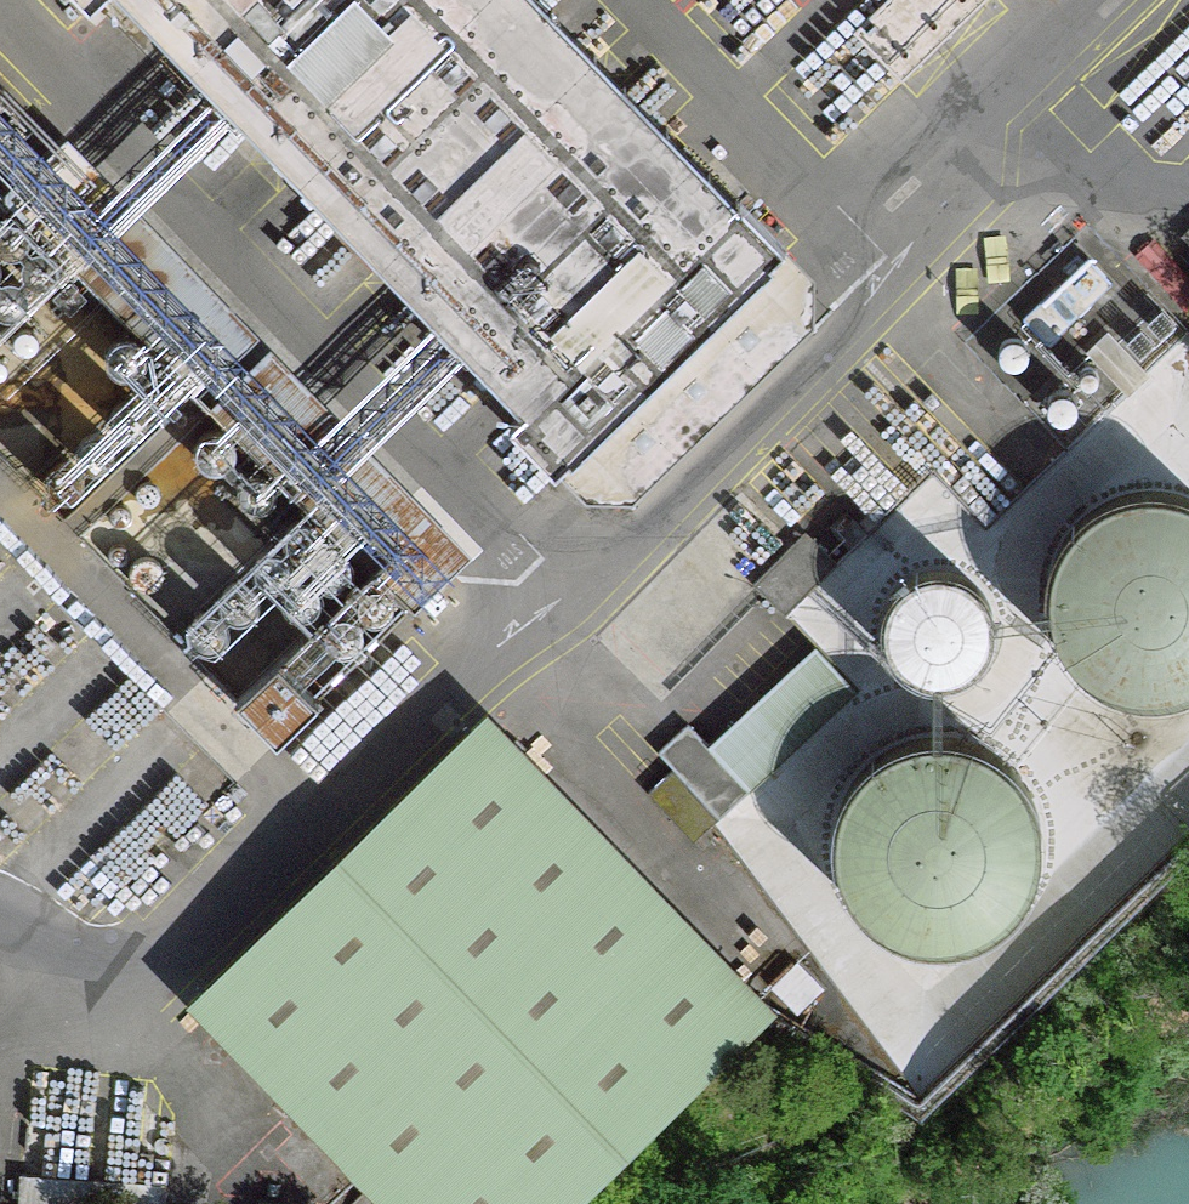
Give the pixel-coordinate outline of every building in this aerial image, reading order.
[(96,16),(113,0),(79,0),(96,16)] [(518,414),(507,428),(550,473),(562,471),(590,504),(639,507),(819,335),(820,281),(739,199),(734,202),(539,0),(120,0),(518,414)] [(1,212),(0,212),(0,242),(2,243),(11,246),(18,244),(26,238),(29,230),(29,224),(28,220),(24,214),(20,211),(14,209),(8,209),(1,212)] [(40,240),(32,243),(28,247),(25,251),(24,257),(24,262),(26,267),(29,271),(33,275),(42,277),(50,276),(57,269),(60,262),(60,256),(59,252),(55,246),(51,243),(45,241),(40,240)] [(1112,282),(1088,257),(1026,318),(1049,342),(1112,282)] [(1,270),(0,270),(0,300),(2,301),(11,303),(18,302),(26,296),(29,288),(29,282),(27,278),(24,272),(20,269),(14,267),(8,267),(1,270)] [(15,340),(20,345),(26,347),(31,346),(36,342),(38,337),(36,329),(34,326),(29,324),(23,324),(17,328),(15,333),(15,340)] [(124,329),(117,332),(112,336),(110,340),(108,345),(109,351),(110,356),(113,360),(118,363),(127,365),(134,364),(142,358),(145,350),(145,344),(144,340),(140,334),(136,331),(130,329),(124,329)] [(1109,334),(1089,353),(1127,392),(1146,373),(1109,334)] [(1017,340),(1007,339),(999,344),(995,353),(996,361),(1001,368),(1008,372),(1013,372),(1024,366),(1028,355),(1026,347),(1022,342),(1017,340)] [(1068,392),(1058,392),(1050,396),(1046,406),(1047,414),(1052,421),(1059,424),(1064,425),(1075,419),(1079,408),(1077,400),(1073,395),(1068,392)] [(129,394),(121,397),(117,401),(114,405),(113,410),(113,416),(115,421),(118,425),(122,428),(131,431),(138,429),(146,423),(149,415),(149,409),(148,405),(144,399),(140,396),(134,394),(129,394)] [(216,425),(208,428),(203,432),(201,436),(200,441),(200,447),(202,452),(205,456),(209,460),(218,462),(225,460),(233,454),(236,447),(236,441),(235,436),(231,431),(227,427),(221,425),(216,425)] [(93,426),(86,429),(81,433),(79,437),(77,443),(77,448),(79,453),(82,457),(87,461),(95,463),(103,461),(110,455),(114,448),(114,442),(112,437),(109,432),(104,429),(99,427),(93,426)] [(63,457),(56,460),(51,464),(49,468),(47,473),(48,479),(49,484),(52,488),(57,491),(66,493),(73,492),(81,486),(84,478),(84,472),(83,468),(79,462),(75,459),(69,457),(63,457)] [(259,472),(251,474),(246,479),(244,483),(243,488),(243,493),(244,499),(247,503),(252,506),(261,508),(268,507),(276,501),(279,493),(279,487),(278,483),(274,477),(270,474),(264,472),(259,472)] [(158,486),(154,482),(146,480),(139,484),(137,489),(137,495),(141,501),(147,503),(153,502),(158,498),(160,492),(158,486)] [(1,498),(0,499),(0,540),(29,569),(50,549),(1,498)] [(131,507),(127,503),(119,501),(112,505),(109,510),(109,516),(114,522),(119,524),(125,523),(130,519),(132,513),(131,507)] [(305,513),(297,516),(292,520),(290,524),(289,529),(289,535),(291,540),(294,544),(298,548),(307,550),(314,548),(322,542),(325,535),(325,529),(324,524),(320,519),(316,516),(310,513),(305,513)] [(1187,523),(1153,536),(1127,559),(1111,588),(1104,619),(1108,650),(1120,678),(1137,699),(1161,716),(1186,725),(1188,725),(1188,522),(1187,523)] [(785,616),(834,563),(802,533),(753,587),(785,616)] [(128,548),(124,544),(116,542),(109,546),(107,551),(107,557),(111,563),(117,565),(123,565),(128,560),(130,554),(128,548)] [(335,544),(327,547),(322,551),(320,555),(318,560),(319,566),(320,571),(323,575),(328,578),(337,581),(344,579),(352,573),(355,565),(355,560),(354,555),(350,550),(346,546),(340,544),(335,544)] [(273,545),(265,548),(261,552),(258,556),(257,562),(257,567),(259,572),(262,576),(266,580),(275,582),(283,581),(290,574),(293,567),(293,561),(292,557),(288,551),(284,548),(278,546),(273,545)] [(152,556),(142,556),(134,560),(130,570),(131,578),(136,585),(143,588),(148,589),(159,583),(163,572),(161,564),(157,559),(152,556)] [(302,574),(295,577),(290,581),(288,585),(286,590),(287,596),(288,601),(291,605),(296,608),(305,611),(312,609),(320,603),(323,595),(323,589),(321,585),(318,579),(313,576),(308,574),(302,574)] [(238,576),(231,579),(226,583),(224,587),(222,593),(223,598),(224,603),(227,607),(232,611),(241,613),(248,611),(256,605),(259,598),(259,592),(257,587),(254,582),(249,578),(244,576),(238,576)] [(377,582),(369,585),(365,589),(362,593),(361,599),(361,604),(363,609),(366,613),(370,617),(379,619),(387,618),(394,611),(397,604),(397,598),(396,594),(392,588),(388,585),(382,583),(377,582)] [(1010,602),(988,600),(966,605),(949,620),(939,638),(937,662),(943,681),(953,695),(972,707),(994,711),(1017,705),(1033,692),(1043,677),(1047,655),(1043,633),(1029,614),(1010,602)] [(207,607),(200,609),(195,614),(193,618),(191,623),(191,628),(193,634),(196,638),(201,641),(209,643),(217,642),(224,636),(228,628),(228,622),(226,618),(223,612),(218,609),(213,607),(207,607)] [(346,611),(339,614),(334,618),(332,622),(330,627),(330,632),(332,638),(335,642),(339,645),(348,648),(356,646),(363,640),(366,632),(367,626),(365,622),(361,616),(357,613),(352,611),(346,611)] [(856,692),(815,649),(709,750),(749,792),(856,692)] [(283,659),(241,699),(281,740),(322,700),(283,659)] [(749,792),(709,750),(688,727),(660,753),(722,818),(749,792)] [(544,742),(246,1028),(391,1203),(599,1203),(831,1036),(544,742)] [(974,770),(941,781),(911,806),(891,844),(888,886),(901,925),(928,955),(961,971),(1002,975),(1038,964),(1070,938),(1089,904),(1093,862),(1083,827),(1057,793),(1022,773),(974,770)]
